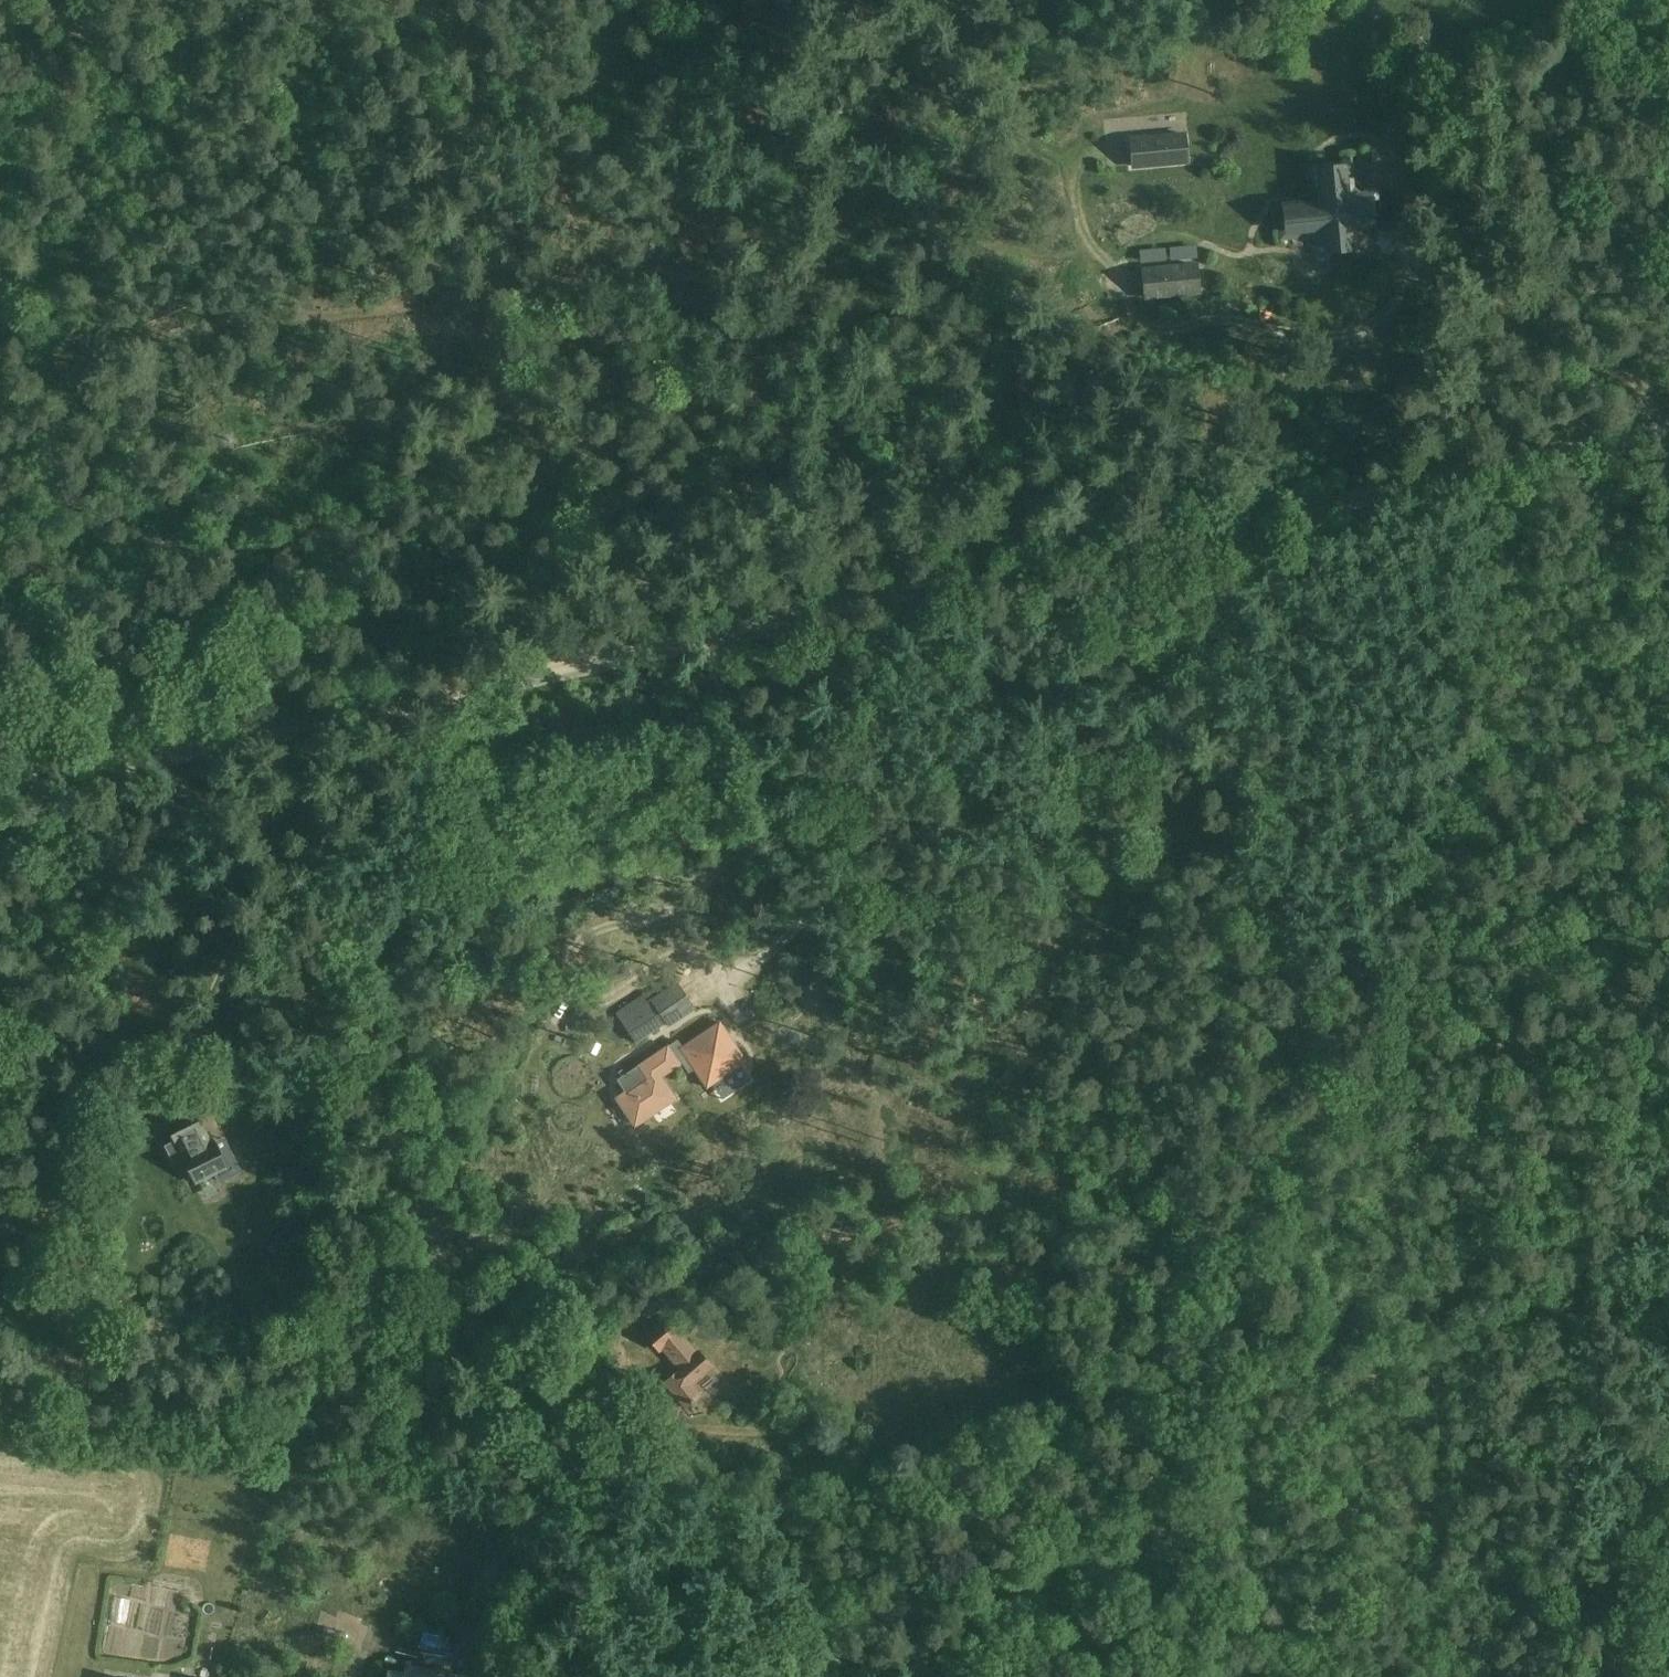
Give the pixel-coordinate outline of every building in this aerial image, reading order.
[(1184,134),(1128,139),(1130,168),(1187,163),(1184,134)] [(1320,227),(1326,232),(1327,249),(1351,247),(1349,230),(1354,224),(1372,223),(1369,200),(1352,201),(1346,196),(1343,167),(1320,169),(1323,199),(1318,204),(1285,207),(1287,230),(1320,227)] [(1146,297),(1198,292),(1196,265),(1143,270),(1146,297)] [(640,974),(618,985),(624,997),(646,987),(640,974)] [(666,1029),(656,1014),(626,1034),(636,1049),(666,1029)] [(601,1044),(589,1038),(584,1048),(595,1055),(601,1044)] [(652,1113),(650,1110),(671,1096),(660,1077),(679,1064),(668,1048),(639,1068),(647,1079),(617,1099),(635,1125),(652,1113)] [(169,1125),(197,1182),(228,1167),(214,1139),(209,1142),(194,1112),(169,1125)] [(649,1337),(662,1352),(664,1351),(681,1371),(667,1383),(686,1406),(701,1394),(692,1384),(712,1368),(699,1352),(698,1353),(671,1320),(649,1337)] [(508,1395),(509,1407),(532,1406),(531,1394),(508,1395)] [(484,1630),(471,1627),(458,1624),(452,1651),(478,1657),(484,1630)]
